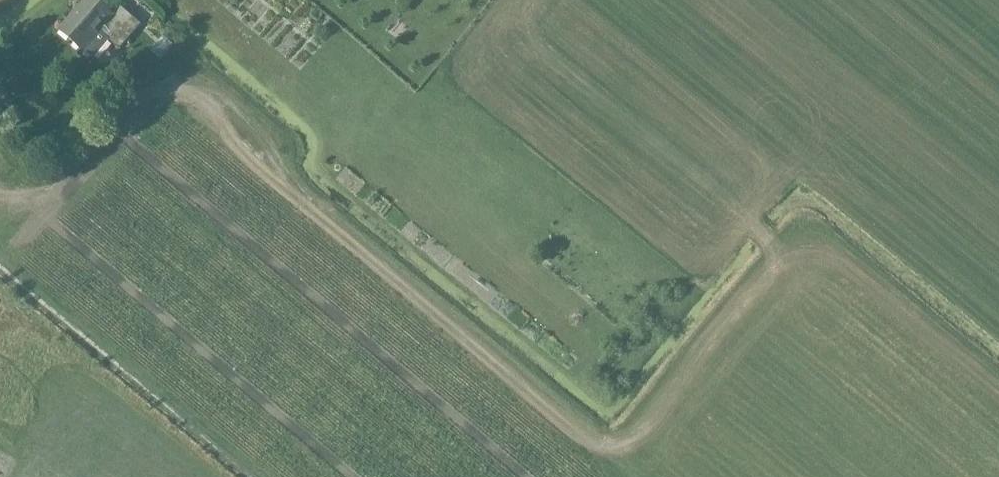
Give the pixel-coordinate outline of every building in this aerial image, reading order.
[(142,25),(120,6),(113,15),(96,0),(87,0),(60,31),(83,51),(84,50),(95,59),(110,41),(120,50),(142,25)]
